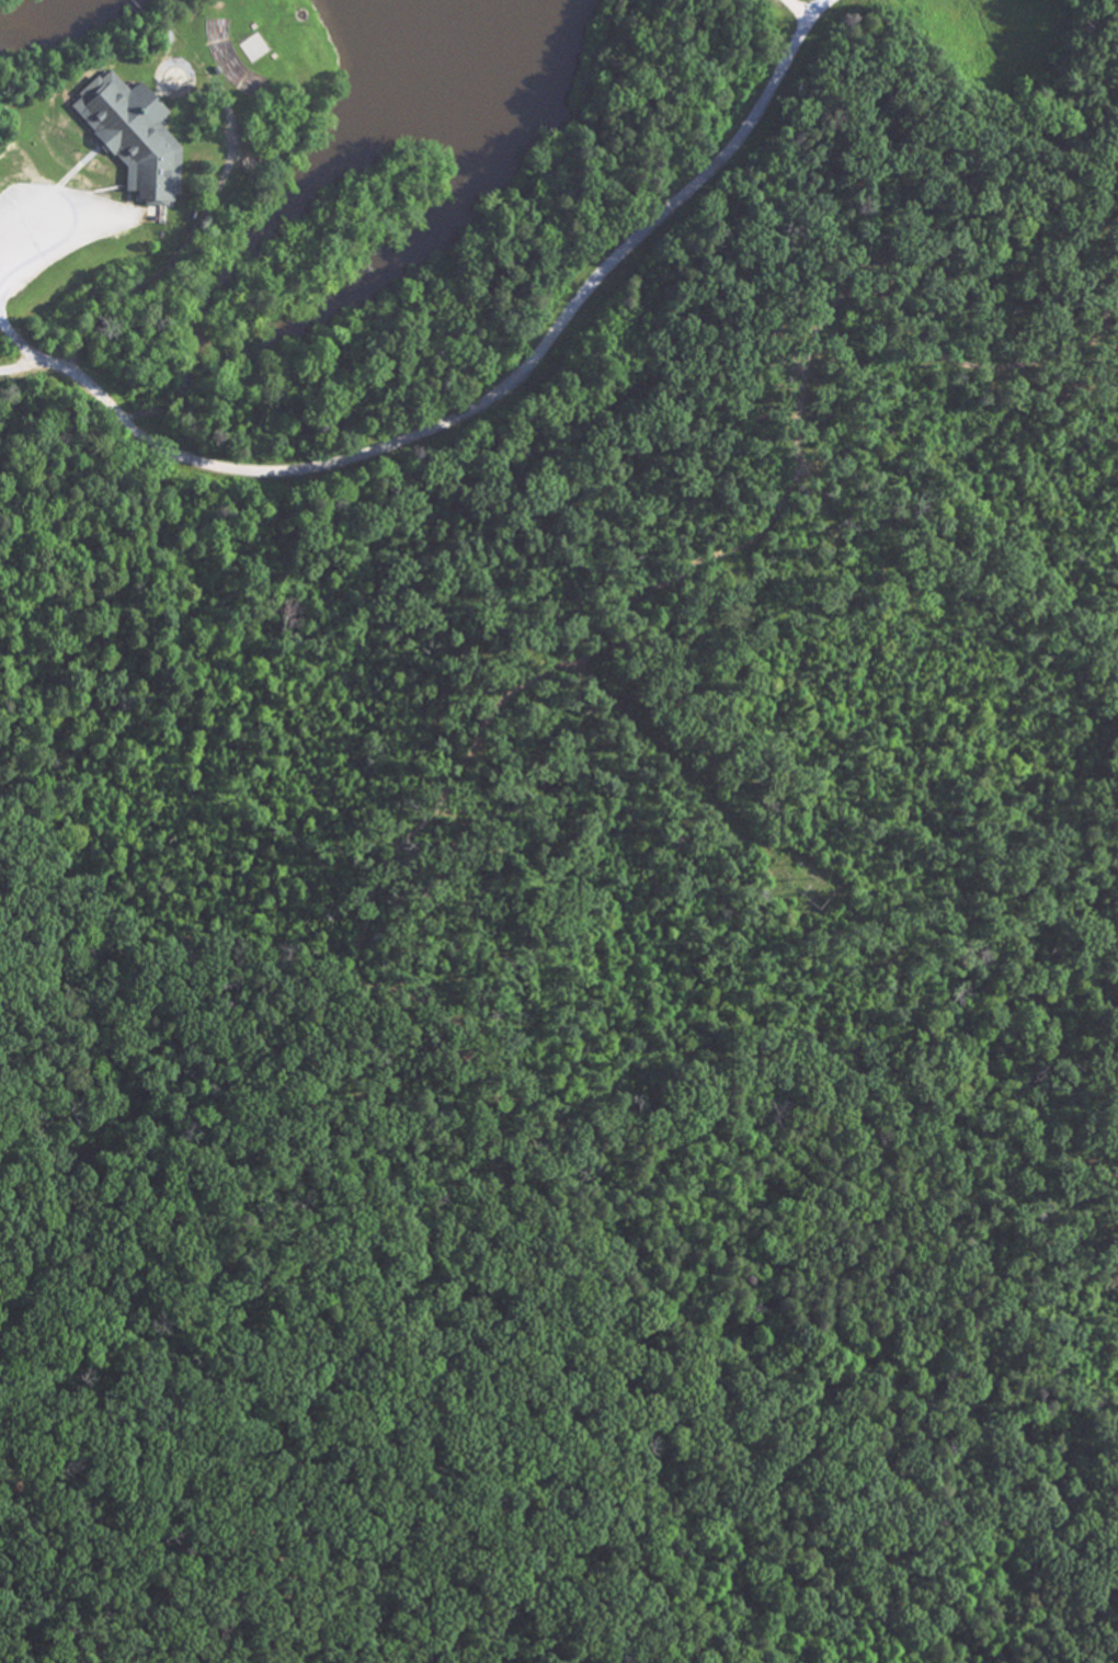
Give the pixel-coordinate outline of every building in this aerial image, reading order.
[(205,22),(231,22),(264,22),(283,50),(260,106),(233,96),(217,71),(207,47),(205,22)] [(69,105),(125,168),(124,200),(133,200),(133,206),(171,207),(172,197),(180,197),(181,150),(160,127),(172,116),(138,79),(129,88),(111,68),(69,105)] [(493,1050),(482,1053),(477,1040),(488,1037),(493,1050)] [(457,1060),(468,1058),(470,1072),(459,1074),(457,1060)] [(483,1066),(494,1063),(497,1078),(486,1080),(483,1066)]
